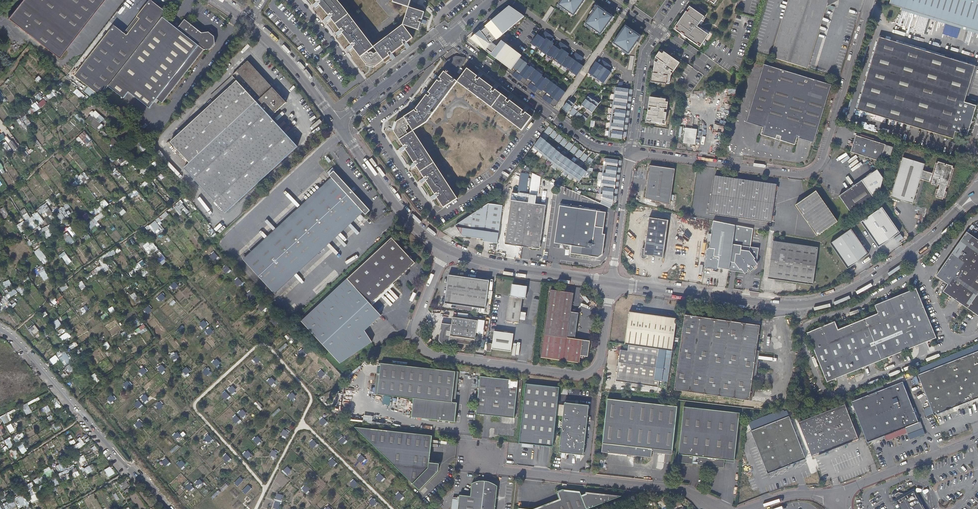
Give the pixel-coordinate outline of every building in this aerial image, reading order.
[(8,18),(59,58),(65,50),(65,43),(72,42),(71,35),(78,34),(77,27),(84,26),(83,19),(90,18),(89,11),(96,10),(96,4),(102,3),(102,0),(22,0),(8,18)] [(140,19),(127,35),(124,33),(114,25),(75,76),(101,96),(108,86),(162,17),(166,12),(151,0),(150,0),(137,17),(140,19)] [(316,2),(319,5),(328,16),(330,19),(335,25),(348,14),(336,0),(315,0),(316,2)] [(557,5),(571,14),(573,12),(575,14),(585,0),(561,0),(557,5)] [(771,57),(773,58),(791,0),(788,0),(771,57)] [(773,58),(805,67),(824,5),(825,5),(829,6),(839,0),(791,0),(773,58)] [(889,4),(977,31),(977,0),(890,0),(889,4)] [(825,5),(824,5),(805,67),(807,68),(826,7),(829,6),(825,5)] [(470,39),(496,58),(507,44),(502,40),(501,41),(497,38),(524,16),(509,6),(470,39)] [(597,6),(585,24),(598,33),(600,31),(602,33),(614,17),(604,10),(603,11),(601,10),(602,9),(597,6)] [(673,29),(699,47),(707,35),(696,27),(703,16),(689,6),(673,29)] [(424,12),(408,7),(402,25),(418,30),(420,23),(422,20),(424,12)] [(353,48),(360,57),(367,52),(373,47),(348,14),(335,25),(339,30),(342,33),(351,45),(353,48)] [(177,29),(162,17),(108,86),(124,98),(129,92),(149,108),(157,98),(162,103),(204,50),(211,49),(215,43),(214,36),(208,32),(202,33),(185,19),(177,29)] [(140,19),(137,17),(124,33),(127,35),(140,19)] [(641,36),(625,24),(614,41),(616,43),(615,45),(629,54),(636,43),(635,42),(636,41),(637,42),(641,36)] [(402,25),(373,47),(377,53),(383,60),(389,56),(392,54),(404,45),(406,43),(412,38),(402,25)] [(538,34),(529,45),(576,77),(583,68),(578,64),(583,59),(575,53),(571,59),(564,53),(568,48),(561,42),(556,48),(549,42),(553,37),(546,31),(542,37),(538,34)] [(975,66),(878,37),(857,109),(953,139),(955,132),(967,135),(976,106),(967,103),(964,102),(975,66)] [(507,44),(496,58),(511,69),(522,55),(507,44)] [(655,57),(652,81),(669,83),(670,75),(679,62),(663,51),(662,53),(659,51),(655,57)] [(369,54),(367,52),(360,57),(365,64),(375,67),(383,60),(377,53),(374,55),(372,52),(369,54)] [(447,61),(445,62),(444,65),(443,69),(446,71),(445,72),(453,78),(465,62),(466,57),(456,56),(447,61)] [(559,102),(564,94),(519,59),(513,67),(517,70),(513,75),(520,81),(524,76),(532,81),(528,87),(535,93),(539,87),(547,93),(543,98),(550,104),(554,98),(559,102)] [(594,63),(588,72),(604,83),(611,74),(606,71),(610,65),(603,60),(599,65),(594,63)] [(232,76),(237,81),(170,142),(190,163),(184,168),(226,213),(297,146),(296,144),(287,135),(270,117),(286,102),(248,61),(232,76)] [(831,85),(764,64),(746,122),(763,127),(761,134),(775,139),(776,138),(777,135),(781,136),(780,139),(781,140),(795,145),(797,137),(814,142),(831,85)] [(977,67),(975,66),(964,102),(967,103),(977,67)] [(467,68),(457,81),(468,89),(470,91),(484,101),(485,102),(498,112),(500,113),(514,124),(516,125),(522,130),(531,117),(526,112),(523,110),(510,100),(507,98),(495,89),(493,88),(480,78),(477,76),(467,68)] [(414,110),(404,117),(409,125),(414,130),(427,122),(441,104),(451,90),(453,87),(457,81),(453,78),(445,72),(444,71),(440,78),(442,79),(440,82),(438,80),(429,92),(431,94),(429,96),(427,95),(416,108),(416,109),(417,110),(416,111),(415,110),(414,110)] [(632,89),(614,87),(614,94),(627,96),(628,93),(632,94),(632,89)] [(55,88),(46,95),(49,99),(58,92),(55,88)] [(77,88),(73,92),(82,100),(85,96),(77,88)] [(631,101),(631,96),(627,96),(614,94),(613,102),(627,103),(627,100),(631,101)] [(587,109),(594,99),(589,95),(581,105),(586,109),(587,109)] [(665,121),(667,109),(664,109),(665,106),(667,107),(668,100),(649,97),(648,104),(651,104),(650,107),(648,106),(647,115),(646,115),(645,121),(655,123),(662,124),(663,121),(665,121)] [(31,107),(35,112),(47,103),(43,98),(31,107)] [(575,102),(570,98),(562,108),(567,112),(575,102)] [(594,98),(594,99),(587,109),(592,113),(600,102),(594,98)] [(613,102),(613,101),(612,109),(625,110),(626,108),(630,108),(630,104),(627,103),(613,102)] [(3,121),(10,115),(0,104),(0,118),(3,121)] [(625,110),(612,109),(611,116),(625,118),(625,115),(629,116),(630,111),(625,110)] [(101,123),(105,119),(95,110),(86,120),(98,132),(103,126),(101,123)] [(24,114),(17,120),(24,131),(32,125),(24,114)] [(83,124),(88,118),(84,115),(82,118),(77,114),(75,116),(83,124)] [(611,116),(610,123),(624,124),(624,122),(628,123),(629,118),(625,118),(611,116)] [(404,117),(399,121),(394,131),(400,139),(409,134),(407,130),(408,130),(409,130),(409,129),(409,128),(409,127),(408,126),(409,125),(404,117)] [(624,124),(610,123),(609,130),(623,132),(623,129),(627,130),(628,125),(624,124)] [(544,134),(559,142),(563,135),(548,127),(544,134)] [(697,129),(685,127),(683,143),(688,143),(691,144),(695,144),(697,129)] [(414,162),(416,165),(424,177),(426,180),(435,194),(437,197),(444,207),(453,201),(457,198),(450,186),(449,185),(439,170),(438,168),(429,155),(428,153),(419,139),(418,137),(414,130),(409,134),(400,139),(400,140),(404,146),(406,149),(414,162)] [(609,130),(608,137),(622,139),(622,136),(626,137),(627,132),(623,132),(609,130)] [(76,139),(81,144),(83,142),(86,146),(92,140),(84,131),(76,139)] [(289,133),(287,135),(296,144),(298,142),(289,133)] [(547,139),(541,135),(534,146),(539,150),(547,140),(547,139)] [(886,144),(856,135),(851,152),(881,161),(886,144)] [(552,143),(547,140),(539,150),(544,154),(551,144),(552,143)] [(12,141),(8,143),(13,151),(17,149),(12,141)] [(556,148),(551,144),(544,154),(548,158),(556,148)] [(561,153),(556,148),(548,158),(548,159),(553,163),(561,153)] [(566,157),(561,153),(553,163),(558,167),(566,157)] [(580,159),(584,162),(588,156),(585,153),(580,159)] [(124,157),(118,161),(122,166),(127,161),(124,157)] [(566,157),(558,167),(563,171),(563,170),(571,161),(566,157)] [(925,164),(903,157),(891,197),(913,204),(920,179),(932,182),(931,184),(938,186),(939,184),(940,185),(938,189),(937,188),(935,195),(936,196),(936,197),(943,199),(943,198),(945,198),(947,192),(945,191),(947,187),(948,187),(954,168),(953,168),(953,166),(946,164),(945,165),(944,165),(945,164),(938,161),(937,163),(936,162),(933,173),(923,170),(925,164)] [(622,161),(604,158),(603,165),(604,166),(617,167),(618,165),(622,165),(622,161)] [(571,160),(571,161),(563,170),(568,174),(576,164),(571,160)] [(576,164),(568,174),(573,178),(574,178),(581,168),(576,164)] [(675,169),(649,165),(645,198),(670,205),(675,169)] [(145,175),(148,171),(141,166),(138,170),(145,175)] [(617,167),(604,166),(603,173),(617,175),(617,172),(621,172),(621,168),(617,167)] [(581,168),(574,178),(579,182),(582,177),(586,172),(581,168)] [(329,175),(335,181),(250,259),(275,287),(360,209),(363,212),(366,215),(370,210),(334,171),(329,175)] [(77,175),(73,178),(78,184),(87,177),(83,172),(78,176),(77,175)] [(603,173),(602,180),(616,182),(616,179),(620,180),(621,175),(617,175),(603,173)] [(777,184),(715,175),(710,214),(772,222),(777,184)] [(616,182),(602,180),(601,187),(615,189),(615,186),(619,187),(620,182),(616,182)] [(862,180),(839,196),(851,213),(874,198),(862,180)] [(601,187),(600,194),(603,194),(614,196),(614,193),(618,194),(619,189),(615,189),(601,187)] [(816,190),(796,205),(817,236),(838,221),(816,190)] [(603,194),(603,199),(601,204),(611,208),(613,204),(613,200),(617,201),(618,196),(614,196),(603,194)] [(173,206),(180,216),(188,209),(181,200),(173,206)] [(528,202),(511,200),(505,244),(522,246),(528,205),(528,202)] [(529,205),(528,205),(522,246),(540,249),(546,205),(529,202),(529,205)] [(40,215),(45,211),(50,220),(55,217),(45,203),(36,209),(40,215)] [(503,205),(489,203),(455,225),(462,236),(484,238),(483,241),(497,243),(503,205)] [(68,204),(58,210),(55,205),(51,207),(54,212),(55,212),(61,222),(72,215),(68,209),(71,208),(68,204)] [(606,212),(560,205),(555,243),(572,245),(571,253),(598,257),(603,254),(606,234),(603,234),(606,212)] [(91,212),(94,216),(102,209),(100,206),(91,212)] [(882,207),(861,222),(879,247),(900,233),(882,207)] [(363,212),(360,209),(275,287),(272,290),(275,294),(363,212)] [(158,224),(169,215),(166,211),(149,225),(156,235),(162,230),(158,224)] [(27,213),(23,216),(32,230),(38,225),(44,221),(38,212),(30,217),(27,213)] [(102,213),(87,223),(89,228),(104,218),(102,213)] [(355,220),(358,223),(365,216),(362,213),(355,220)] [(668,220),(649,217),(645,248),(642,248),(641,255),(641,257),(642,258),(645,259),(645,258),(647,257),(647,255),(663,257),(668,220)] [(736,225),(713,220),(707,266),(729,269),(733,244),(736,225)] [(24,221),(17,225),(20,232),(28,229),(24,221)] [(47,226),(43,228),(49,239),(53,237),(47,226)] [(70,226),(67,229),(73,238),(77,236),(70,226)] [(851,229),(830,243),(848,269),(869,254),(851,229)] [(69,245),(74,242),(68,232),(63,235),(69,245)] [(947,285),(943,292),(977,316),(977,240),(977,241),(966,232),(935,276),(947,285)] [(415,263),(391,237),(301,321),(339,362),(371,342),(365,330),(381,315),(372,306),(371,304),(393,283),(415,263)] [(148,255),(157,251),(153,241),(143,244),(148,255)] [(818,247),(773,241),(768,278),(813,285),(818,247)] [(759,248),(733,244),(729,269),(729,270),(744,272),(745,273),(749,271),(748,270),(749,269),(751,271),(754,269),(753,267),(754,266),(754,267),(758,264),(757,263),(759,248)] [(39,248),(34,252),(43,265),(49,260),(39,248)] [(65,251),(60,254),(66,265),(71,262),(65,251)] [(209,255),(214,261),(219,258),(213,252),(209,255)] [(161,265),(166,262),(163,256),(158,258),(161,265)] [(250,259),(246,263),(272,290),(275,287),(250,259)] [(827,261),(818,260),(815,281),(825,283),(827,261)] [(91,270),(93,275),(102,271),(103,272),(109,269),(107,263),(91,270)] [(40,281),(48,277),(42,265),(34,269),(40,281)] [(222,268),(226,274),(230,271),(226,265),(222,268)] [(489,280),(449,275),(445,303),(472,307),(485,309),(487,295),(488,290),(489,280)] [(237,278),(233,282),(238,286),(242,282),(237,278)] [(83,281),(77,284),(80,290),(86,287),(83,281)] [(174,290),(178,285),(174,281),(170,286),(174,290)] [(394,285),(393,283),(371,304),(372,306),(394,285)] [(527,286),(512,284),(510,296),(513,297),(515,287),(524,288),(522,298),(525,299),(527,286)] [(16,288),(21,294),(26,291),(20,285),(16,288)] [(510,296),(506,321),(519,323),(522,298),(524,288),(515,287),(513,297),(510,296)] [(6,309),(11,305),(7,300),(17,292),(15,289),(0,300),(0,301),(6,309)] [(878,313),(865,319),(838,330),(835,322),(807,333),(827,382),(881,360),(936,338),(916,289),(874,305),(878,313)] [(574,293),(550,290),(541,358),(579,363),(580,357),(581,356),(583,356),(588,357),(590,341),(575,339),(579,313),(571,312),(574,293)] [(250,291),(246,295),(251,299),(255,296),(250,291)] [(161,302),(166,296),(161,293),(157,298),(161,302)] [(258,307),(262,311),(266,307),(262,303),(258,307)] [(148,305),(143,310),(146,315),(152,310),(148,305)] [(677,319),(629,312),(625,344),(629,345),(672,351),(677,319)] [(759,326),(685,315),(674,390),(749,401),(759,326)] [(276,325),(279,320),(273,317),(270,322),(276,325)] [(453,317),(452,324),(451,331),(447,331),(446,337),(450,338),(449,341),(449,342),(474,345),(478,321),(453,317)] [(51,323),(55,329),(62,325),(58,319),(51,323)] [(452,324),(441,323),(440,330),(441,330),(440,333),(439,340),(440,342),(441,343),(443,344),(444,344),(446,342),(447,341),(449,341),(450,338),(446,337),(447,331),(451,331),(452,324)] [(28,329),(32,336),(39,332),(35,325),(28,329)] [(133,330),(136,336),(147,330),(144,325),(133,330)] [(208,335),(214,332),(211,327),(205,331),(208,335)] [(131,337),(129,334),(127,336),(125,331),(120,334),(124,341),(131,337)] [(514,334),(494,331),(493,342),(494,342),(493,349),(511,352),(514,334)] [(102,345),(106,350),(111,347),(107,341),(102,345)] [(281,351),(288,345),(286,343),(278,349),(281,351)] [(628,351),(620,350),(616,381),(658,387),(659,381),(668,382),(672,351),(629,345),(628,351)] [(297,353),(302,358),(306,354),(302,349),(297,353)] [(57,355),(64,367),(72,362),(64,350),(57,355)] [(171,354),(173,361),(179,358),(177,352),(171,354)] [(918,375),(934,416),(953,409),(955,413),(957,412),(956,408),(977,399),(977,352),(918,375)] [(252,360),(256,364),(261,359),(257,355),(252,360)] [(212,362),(216,367),(221,363),(216,358),(212,362)] [(63,378),(75,369),(71,363),(58,372),(63,378)] [(392,364),(381,363),(378,394),(414,398),(412,417),(455,422),(457,403),(455,402),(452,402),(456,371),(407,366),(392,364)] [(144,366),(138,371),(142,376),(147,371),(144,366)] [(182,371),(186,375),(191,371),(187,366),(182,371)] [(203,371),(206,377),(211,373),(207,368),(203,371)] [(317,373),(322,379),(326,375),(321,369),(317,373)] [(518,380),(480,376),(476,414),(514,418),(518,380)] [(267,380),(270,386),(275,383),(272,377),(267,380)] [(902,382),(851,402),(867,442),(919,423),(902,382)] [(559,388),(525,384),(519,443),(522,444),(533,445),(553,447),(559,388)] [(233,385),(227,388),(231,394),(236,391),(233,385)] [(225,391),(221,394),(226,400),(230,396),(225,391)] [(327,400),(332,396),(329,392),(324,396),(327,400)] [(140,397),(144,402),(149,398),(145,393),(140,397)] [(111,395),(106,399),(111,404),(116,399),(111,395)] [(61,406),(55,398),(51,402),(57,409),(61,406)] [(25,415),(31,413),(28,404),(39,400),(39,399),(21,405),(25,415)] [(137,399),(133,404),(138,409),(143,405),(137,399)] [(677,406),(607,399),(602,452),(651,457),(652,453),(652,449),(673,451),(677,406)] [(160,401),(154,406),(158,411),(164,405),(160,401)] [(589,405),(564,402),(559,453),(583,455),(589,405)] [(845,404),(798,423),(812,457),(858,439),(845,404)] [(45,414),(50,411),(47,405),(42,408),(45,414)] [(740,413),(684,407),(679,454),(678,462),(692,464),(693,462),(698,462),(698,465),(724,468),(724,460),(734,461),(740,413)] [(238,412),(242,418),(247,415),(242,409),(238,412)] [(235,415),(231,419),(237,424),(241,420),(235,415)] [(372,424),(373,417),(364,415),(363,422),(372,424)] [(789,416),(751,431),(768,474),(806,459),(789,416)] [(324,427),(328,423),(322,417),(318,421),(324,427)] [(139,420),(134,425),(138,429),(143,424),(139,420)] [(14,423),(6,426),(9,433),(17,429),(14,423)] [(432,435),(355,427),(420,490),(439,471),(439,463),(429,462),(432,435)] [(284,429),(280,435),(286,438),(289,432),(284,429)] [(15,443),(25,438),(22,432),(12,437),(15,443)] [(176,440),(181,438),(178,432),(173,434),(176,440)] [(208,434),(204,438),(209,444),(214,440),(208,434)] [(253,441),(258,445),(262,440),(257,436),(253,441)] [(343,445),(347,441),(342,436),(338,440),(343,445)] [(70,442),(73,450),(84,446),(81,437),(77,439),(79,443),(75,444),(73,440),(70,442)] [(4,440),(8,449),(13,446),(9,438),(4,440)] [(312,439),(308,443),(314,449),(318,445),(312,439)] [(23,444),(17,446),(21,454),(27,451),(23,444)] [(172,453),(179,446),(177,444),(170,451),(172,453)] [(14,459),(19,457),(15,448),(10,450),(14,459)] [(269,456),(275,458),(278,452),(272,449),(269,456)] [(247,450),(243,454),(247,459),(252,455),(247,450)] [(226,453),(222,457),(227,463),(231,459),(226,453)] [(356,458),(362,464),(366,460),(360,454),(356,458)] [(161,461),(165,467),(170,463),(166,457),(161,461)] [(332,458),(327,462),(333,468),(337,463),(332,458)] [(177,464),(181,468),(185,464),(181,460),(177,464)] [(63,462),(55,465),(58,473),(59,476),(67,473),(63,462)] [(84,468),(86,474),(92,471),(89,466),(84,468)] [(110,466),(104,470),(108,477),(115,474),(110,466)] [(282,471),(286,476),(292,471),(287,466),(282,471)] [(45,478),(54,475),(51,467),(42,470),(45,478)] [(381,483),(385,479),(380,473),(376,477),(381,483)] [(33,480),(35,485),(44,481),(41,476),(33,480)] [(238,487),(244,480),(240,477),(234,483),(238,487)] [(199,488),(204,484),(199,479),(195,483),(199,488)] [(349,483),(354,488),(358,484),(353,479),(349,483)] [(460,495),(458,508),(495,508),(497,486),(495,484),(493,483),(491,482),(488,481),(485,481),(481,481),(478,481),(475,482),(472,483),(471,496),(460,495)] [(24,486),(31,503),(39,499),(31,483),(24,486)] [(188,483),(184,487),(189,492),(194,488),(188,483)] [(248,485),(242,491),(245,494),(252,488),(248,485)] [(560,499),(533,508),(587,508),(605,502),(606,494),(586,492),(586,493),(582,495),(580,491),(563,489),(557,491),(560,499)] [(214,499),(220,492),(218,490),(212,497),(214,499)] [(896,501),(900,508),(926,508),(922,503),(921,503),(914,491),(905,496),(904,494),(899,493),(896,494),(895,496),(897,501),(896,501)] [(398,492),(394,496),(400,501),(404,497),(398,492)] [(277,508),(279,508),(283,495),(276,493),(273,508),(277,508)] [(15,499),(21,508),(23,506),(25,508),(30,505),(22,494),(15,499)] [(622,496),(606,494),(605,502),(622,496)] [(368,502),(373,507),(377,502),(372,497),(368,502)] [(3,504),(5,508),(17,508),(13,499),(3,504)]
